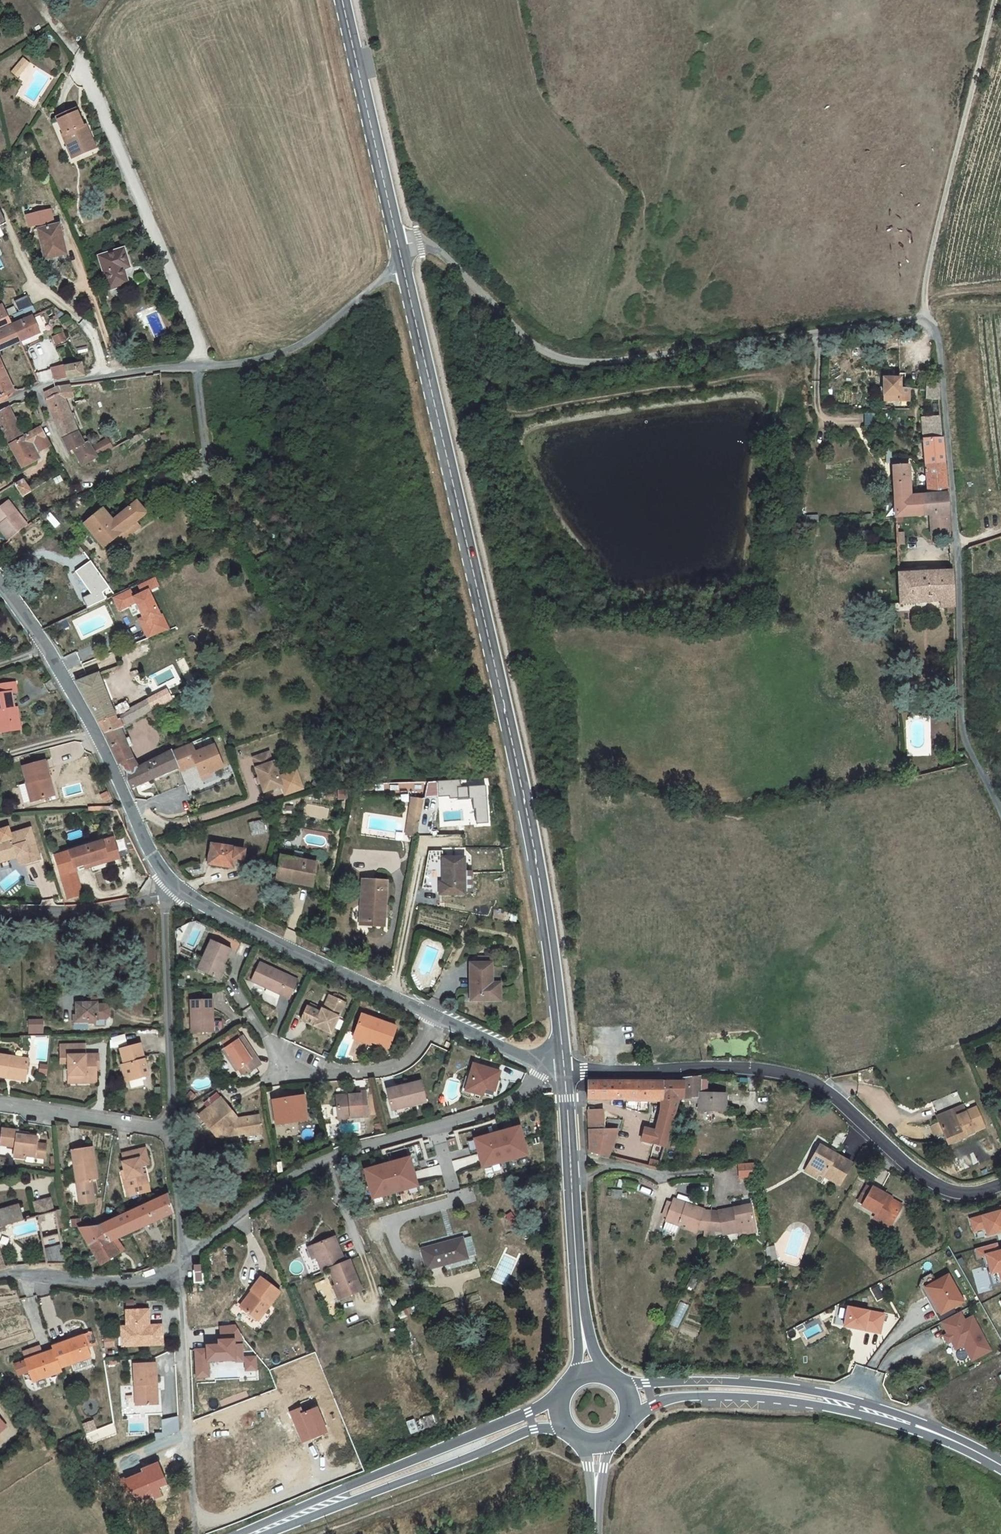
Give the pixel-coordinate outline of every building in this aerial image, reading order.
[(23,60),(17,67),(23,72),(29,64),(23,60)] [(17,67),(12,72),(18,77),(23,72),(17,67)] [(76,109),(57,118),(64,135),(62,135),(67,146),(73,144),(78,156),(91,150),(87,142),(92,140),(88,131),(84,133),(81,128),(83,128),(83,127),(76,109)] [(92,140),(87,142),(91,150),(96,148),(92,140)] [(73,144),(67,146),(72,159),(78,156),(73,144)] [(54,219),(29,224),(32,234),(39,233),(45,259),(47,267),(67,262),(66,255),(59,225),(55,226),(54,219)] [(124,249),(99,257),(109,290),(128,284),(123,269),(129,267),(124,249)] [(14,301),(22,317),(36,311),(28,295),(14,301)] [(0,307),(0,351),(20,342),(13,326),(12,326),(3,306),(0,307)] [(32,317),(13,326),(20,342),(39,333),(32,317)] [(8,398),(7,396),(10,395),(8,391),(5,383),(9,381),(0,362),(0,402),(8,398)] [(78,364),(64,366),(64,368),(67,379),(84,376),(83,370),(81,363),(78,364)] [(64,368),(56,370),(58,380),(67,379),(64,368)] [(883,379),(884,395),(884,401),(910,400),(910,388),(903,388),(900,388),(900,379),(883,379)] [(939,383),(926,382),(926,389),(926,399),(939,399),(939,383)] [(58,387),(44,393),(50,410),(55,422),(63,439),(77,433),(75,426),(78,425),(77,421),(74,423),(67,406),(63,399),(73,398),(70,386),(59,387),(58,387)] [(0,411),(0,425),(10,445),(23,438),(23,437),(8,407),(0,411)] [(109,410),(89,410),(96,422),(109,410)] [(922,416),(924,438),(926,464),(945,463),(942,437),(940,415),(922,416)] [(23,438),(10,445),(22,468),(35,461),(27,447),(31,445),(40,441),(46,437),(41,428),(40,428),(23,437),(23,438)] [(77,433),(63,439),(69,452),(73,450),(80,462),(82,461),(88,458),(90,461),(97,457),(92,448),(88,441),(89,441),(85,435),(80,437),(77,433)] [(31,445),(27,447),(35,461),(39,459),(35,452),(50,444),(46,437),(40,441),(31,445)] [(92,448),(97,457),(113,448),(108,439),(92,448)] [(893,466),(895,517),(901,517),(924,515),(922,495),(917,496),(910,496),(909,465),(904,465),(904,459),(892,460),(893,466)] [(945,463),(926,464),(929,495),(948,494),(945,463)] [(23,480),(15,485),(23,497),(31,492),(34,490),(31,487),(29,489),(23,480)] [(929,495),(922,495),(924,515),(930,515),(930,514),(949,512),(948,494),(929,495)] [(0,507),(0,520),(2,522),(0,524),(0,530),(8,540),(27,525),(8,501),(0,507)] [(103,508),(84,523),(104,548),(112,542),(136,522),(147,514),(137,502),(131,507),(129,504),(126,506),(128,509),(112,521),(103,508)] [(930,515),(931,535),(934,538),(950,537),(949,512),(930,514),(930,515)] [(136,522),(112,542),(116,547),(140,528),(136,522)] [(900,604),(941,601),(941,608),(947,607),(955,606),(953,570),(898,573),(900,603),(900,604)] [(99,674),(77,682),(106,734),(120,729),(120,728),(123,726),(120,720),(115,706),(112,708),(99,674)] [(0,685),(0,728),(1,732),(19,729),(17,710),(14,711),(11,692),(16,692),(15,683),(0,685)] [(126,701),(115,706),(120,720),(123,726),(124,726),(147,713),(153,711),(147,700),(131,709),(126,701)] [(153,711),(147,713),(151,723),(158,720),(154,710),(153,711)] [(120,728),(120,729),(127,746),(131,744),(124,726),(123,726),(120,728)] [(120,729),(106,734),(120,764),(124,766),(128,773),(138,768),(133,758),(127,746),(120,729)] [(184,770),(196,766),(201,779),(226,769),(215,741),(195,749),(193,742),(175,749),(184,770)] [(138,768),(128,773),(127,781),(130,788),(161,775),(178,768),(171,751),(138,768)] [(269,753),(253,758),(257,768),(256,768),(259,777),(261,783),(264,792),(282,786),(273,762),(272,762),(269,753)] [(23,767),(28,783),(30,782),(35,801),(54,795),(45,761),(23,767)] [(299,769),(285,771),(288,786),(282,787),(283,794),(303,791),(299,769)] [(28,783),(20,785),(24,800),(26,803),(35,801),(30,782),(28,783)] [(410,806),(409,817),(420,819),(422,808),(410,806)] [(420,819),(409,817),(406,835),(417,837),(420,819)] [(264,820),(249,823),(252,836),(267,833),(264,820)] [(8,857),(7,854),(16,852),(17,857),(17,858),(22,856),(25,865),(40,860),(30,829),(10,835),(8,828),(0,830),(0,860),(8,857)] [(107,862),(119,858),(113,837),(55,856),(67,899),(82,894),(75,872),(77,871),(75,867),(79,866),(106,858),(107,862)] [(236,848),(211,844),(208,864),(233,867),(234,858),(240,859),(241,849),(236,848)] [(16,852),(7,854),(8,857),(0,860),(0,863),(17,857),(16,852)] [(316,863),(281,856),(276,880),(312,886),(316,863)] [(106,858),(79,866),(80,870),(91,867),(93,871),(109,866),(107,862),(106,858)] [(464,858),(443,858),(443,882),(440,882),(440,894),(465,894),(464,858)] [(386,881),(364,880),(363,905),(364,905),(363,922),(373,923),(373,926),(384,926),(386,881)] [(363,905),(361,904),(359,925),(373,926),(373,923),(363,922),(364,905),(363,905)] [(194,952),(187,968),(196,973),(198,970),(217,978),(230,950),(211,941),(204,957),(194,952)] [(478,964),(470,964),(471,1000),(500,1000),(500,988),(491,988),(491,984),(491,963),(483,964),(483,959),(478,959),(478,964)] [(260,963),(251,981),(289,998),(297,980),(260,963)] [(322,1009),(325,1011),(332,997),(329,995),(322,1009)] [(325,1011),(322,1009),(320,1013),(314,1010),(309,1008),(307,1007),(301,1020),(331,1033),(334,1025),(343,1007),(345,1003),(332,997),(325,1011)] [(91,1003),(76,1003),(76,1015),(76,1028),(76,1029),(86,1029),(86,1023),(94,1023),(95,1027),(104,1027),(105,1026),(105,1020),(109,1016),(109,1008),(105,1004),(97,1004),(96,998),(91,998),(91,1003)] [(212,1000),(190,1001),(191,1032),(213,1032),(213,1021),(211,1021),(211,1017),(213,1017),(212,1000)] [(343,1007),(334,1025),(341,1028),(349,1010),(343,1007)] [(389,1048),(396,1027),(361,1015),(355,1034),(372,1040),(371,1042),(389,1048)] [(29,1020),(29,1030),(43,1029),(43,1020),(29,1020)] [(240,1038),(235,1030),(232,1033),(237,1040),(240,1038)] [(112,1035),(113,1047),(127,1045),(126,1033),(112,1035)] [(232,1033),(220,1040),(225,1048),(222,1050),(235,1071),(238,1069),(243,1065),(247,1071),(248,1073),(260,1065),(255,1057),(253,1058),(247,1050),(249,1048),(242,1037),(240,1038),(237,1040),(232,1033)] [(372,1040),(355,1034),(353,1039),(370,1045),(371,1042),(372,1040)] [(148,1076),(140,1044),(120,1049),(124,1064),(128,1081),(148,1076)] [(85,1055),(85,1045),(60,1045),(61,1064),(68,1063),(69,1080),(97,1079),(97,1071),(97,1064),(99,1064),(99,1054),(85,1055)] [(0,1055),(0,1077),(6,1078),(6,1075),(26,1078),(29,1060),(0,1055)] [(500,1071),(473,1064),(469,1077),(472,1078),(468,1091),(493,1098),(495,1091),(496,1087),(498,1079),(500,1071)] [(247,1071),(243,1065),(238,1069),(242,1075),(247,1071)] [(462,1089),(468,1091),(472,1078),(469,1077),(466,1076),(462,1089)] [(684,1081),(683,1098),(690,1097),(691,1103),(699,1103),(699,1110),(725,1110),(725,1094),(706,1093),(707,1079),(700,1079),(700,1076),(683,1078),(683,1081),(684,1081)] [(421,1081),(386,1090),(391,1110),(394,1110),(396,1116),(411,1112),(410,1106),(426,1102),(421,1081)] [(683,1081),(588,1081),(587,1098),(626,1098),(626,1100),(661,1100),(661,1110),(656,1131),(645,1128),(642,1140),(653,1143),(665,1147),(679,1100),(683,1098),(684,1081),(683,1081)] [(336,1096),(338,1119),(368,1116),(366,1092),(357,1092),(358,1095),(336,1096)] [(222,1097),(199,1115),(216,1136),(220,1133),(223,1136),(244,1133),(246,1133),(246,1135),(261,1133),(259,1116),(237,1119),(229,1109),(231,1108),(222,1097)] [(274,1102),(277,1123),(304,1119),(303,1110),(301,1110),(300,1098),(274,1102)] [(963,1106),(936,1116),(939,1122),(939,1123),(966,1112),(963,1106)] [(603,1120),(603,1110),(588,1111),(588,1121),(603,1120)] [(939,1122),(931,1125),(936,1137),(944,1134),(948,1144),(966,1136),(966,1135),(973,1131),(966,1112),(939,1123),(939,1122)] [(603,1120),(588,1121),(590,1152),(608,1157),(618,1130),(603,1130),(603,1120)] [(522,1125),(475,1138),(482,1167),(531,1155),(522,1125)] [(38,1137),(17,1135),(18,1131),(2,1129),(0,1145),(15,1147),(14,1157),(26,1158),(26,1156),(35,1157),(45,1158),(46,1144),(37,1143),(38,1137)] [(92,1147),(72,1150),(74,1167),(77,1182),(79,1198),(94,1196),(91,1180),(97,1179),(92,1147)] [(851,1163),(823,1147),(819,1154),(816,1152),(808,1166),(818,1173),(839,1184),(851,1163)] [(145,1148),(122,1154),(124,1162),(122,1162),(124,1170),(126,1179),(129,1178),(131,1189),(136,1188),(137,1194),(150,1191),(146,1174),(143,1174),(142,1170),(141,1166),(149,1164),(145,1148)] [(411,1155),(364,1167),(373,1200),(419,1186),(411,1155)] [(739,1178),(754,1176),(753,1163),(738,1164),(739,1178)] [(818,1173),(808,1166),(805,1171),(816,1177),(818,1173)] [(126,1179),(124,1170),(121,1171),(128,1197),(137,1194),(136,1188),(131,1189),(129,1178),(126,1179)] [(622,1188),(637,1191),(638,1184),(623,1180),(622,1188)] [(858,1201),(862,1204),(871,1188),(867,1186),(858,1201)] [(880,1220),(886,1219),(892,1222),(902,1205),(886,1196),(887,1195),(872,1187),(871,1188),(862,1204),(862,1205),(876,1213),(874,1217),(880,1220)] [(85,1227),(79,1228),(101,1265),(119,1254),(110,1241),(115,1239),(173,1212),(168,1194),(100,1225),(99,1226),(85,1227)] [(80,1204),(95,1202),(94,1196),(79,1198),(80,1204)] [(50,1198),(34,1202),(37,1216),(54,1211),(50,1198)] [(704,1236),(709,1236),(711,1212),(674,1199),(671,1205),(668,1215),(663,1229),(676,1234),(680,1222),(687,1225),(686,1228),(696,1232),(697,1228),(705,1228),(704,1236)] [(663,1214),(668,1215),(671,1205),(667,1203),(663,1214)] [(5,1226),(3,1221),(10,1220),(11,1224),(23,1221),(18,1204),(0,1210),(0,1227),(5,1226)] [(711,1212),(709,1236),(713,1236),(714,1229),(722,1230),(723,1234),(738,1231),(739,1235),(755,1232),(753,1224),(754,1224),(751,1205),(711,1212)] [(982,1238),(1000,1232),(1000,1208),(975,1217),(982,1238)] [(64,1218),(57,1219),(59,1229),(66,1229),(64,1218)] [(322,1271),(329,1268),(344,1262),(334,1237),(312,1246),(313,1247),(316,1256),(322,1271)] [(468,1258),(462,1238),(442,1244),(442,1245),(422,1251),(427,1269),(468,1258)] [(118,1240),(115,1239),(110,1241),(119,1254),(125,1250),(118,1240)] [(62,1245),(44,1250),(46,1264),(66,1264),(62,1245)] [(312,1258),(316,1256),(313,1247),(308,1249),(312,1258)] [(987,1253),(999,1284),(1000,1283),(1000,1247),(987,1253)] [(344,1262),(329,1268),(336,1285),(338,1284),(343,1297),(361,1290),(349,1260),(344,1262)] [(193,1271),(194,1283),(203,1282),(203,1270),(201,1270),(200,1265),(194,1265),(194,1271),(193,1271)] [(940,1313),(962,1301),(948,1275),(926,1287),(940,1313)] [(254,1293),(242,1309),(258,1321),(280,1292),(261,1278),(251,1290),(254,1293)] [(343,1297),(338,1284),(336,1285),(333,1286),(338,1299),(343,1297)] [(378,1288),(382,1298),(388,1296),(383,1286),(378,1288)] [(242,1309),(254,1293),(251,1290),(239,1307),(242,1309)] [(847,1305),(843,1327),(881,1335),(885,1313),(847,1305)] [(163,1344),(162,1325),(149,1326),(145,1326),(145,1322),(149,1319),(148,1310),(126,1311),(127,1327),(129,1329),(130,1346),(163,1344)] [(961,1310),(940,1322),(946,1333),(942,1335),(947,1343),(951,1341),(957,1352),(963,1349),(971,1364),(995,1351),(974,1314),(966,1318),(961,1310)] [(210,1377),(210,1361),(237,1360),(236,1336),(239,1335),(238,1324),(219,1325),(219,1342),(207,1343),(207,1347),(194,1347),(196,1378),(210,1377)] [(130,1346),(129,1329),(127,1327),(121,1327),(122,1346),(130,1346)] [(95,1344),(92,1331),(86,1332),(89,1346),(95,1344)] [(52,1347),(53,1350),(60,1368),(90,1357),(83,1335),(52,1347)] [(61,1371),(60,1368),(53,1350),(25,1361),(15,1364),(19,1375),(29,1372),(33,1381),(61,1371)] [(245,1371),(257,1370),(257,1355),(244,1355),(245,1371)] [(156,1363),(134,1364),(136,1405),(155,1404),(154,1384),(157,1384),(156,1363)] [(162,1418),(163,1434),(179,1433),(178,1417),(162,1418)]
